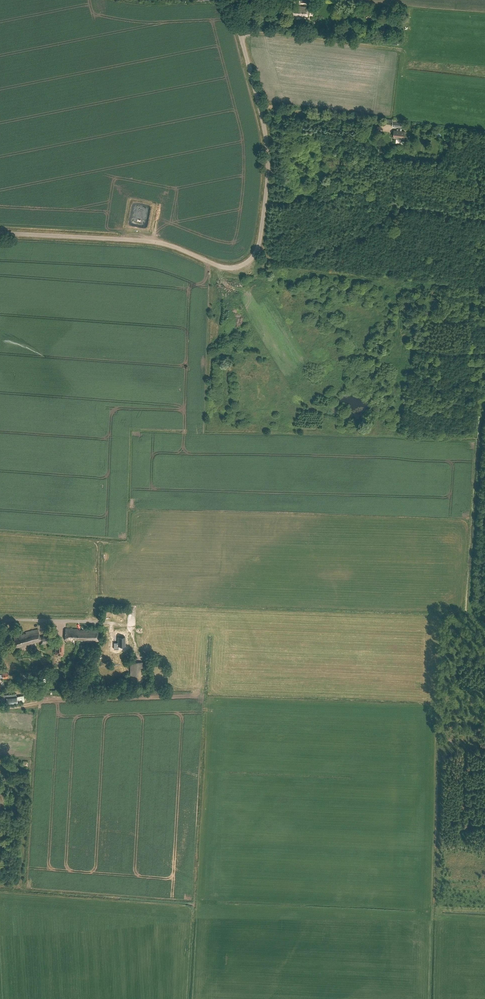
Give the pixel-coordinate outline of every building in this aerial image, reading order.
[(310,8),(294,6),(292,17),(298,17),(298,16),(302,16),(302,18),(309,18),(310,8)] [(402,123),(393,122),(392,126),(398,127),(398,131),(394,130),(393,138),(404,139),(405,132),(401,131),(401,127),(401,128),(402,123)] [(77,639),(77,629),(65,628),(65,640),(71,641),(71,638),(77,639)] [(40,636),(37,629),(25,633),(26,634),(14,637),(17,647),(29,644),(40,641),(41,642),(50,640),(49,634),(40,636)] [(77,629),(77,639),(84,639),(84,641),(98,642),(98,630),(84,629),(84,630),(78,630),(78,629),(77,629)] [(114,642),(114,649),(118,649),(118,646),(125,646),(125,637),(118,637),(118,642),(114,642)] [(64,642),(55,642),(55,654),(63,655),(64,642)] [(142,662),(130,662),(130,682),(142,682),(142,662)]
